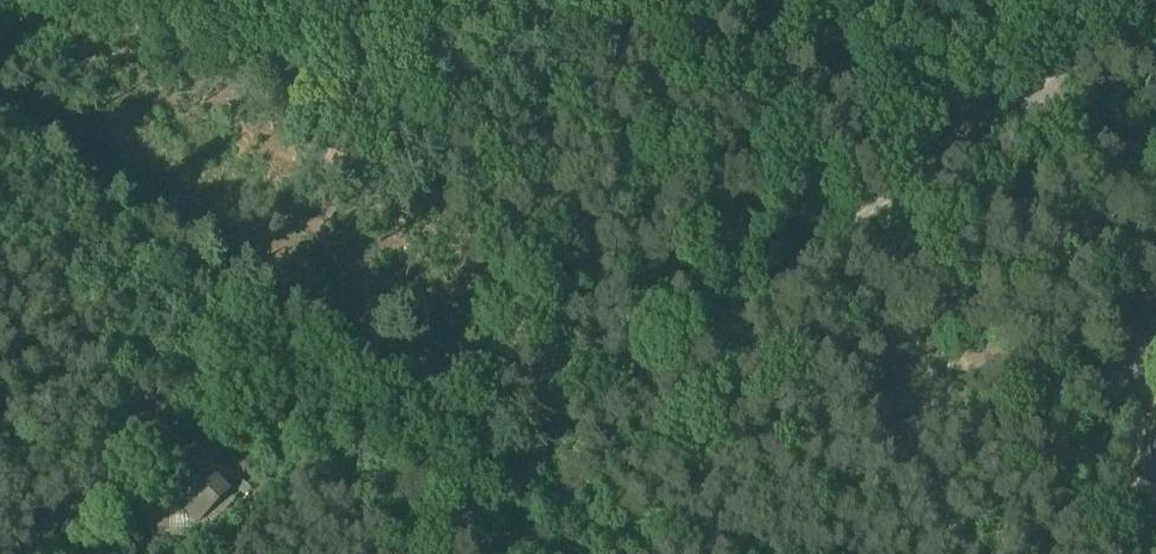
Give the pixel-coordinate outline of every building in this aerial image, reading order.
[(293,301),(310,283),(291,266),(275,284),(293,301)] [(1150,423),(1133,477),(1155,484),(1155,425),(1150,423)] [(152,481),(198,526),(230,494),(210,474),(221,462),(196,437),(152,481)]
